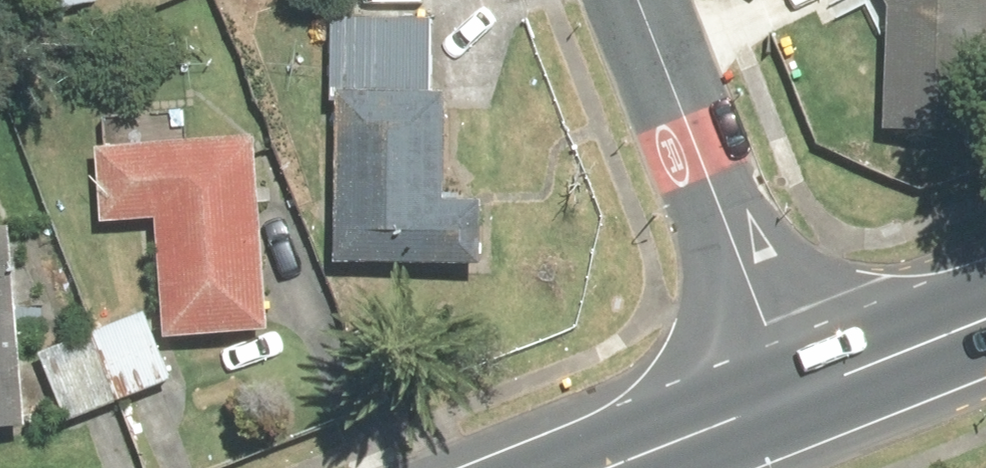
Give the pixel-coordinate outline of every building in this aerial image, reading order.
[(10,9),(106,4),(106,0),(9,0),(10,9)] [(985,122),(985,0),(888,0),(887,122),(985,122)] [(442,6),(339,5),(335,262),(511,265),(513,183),(461,182),(462,88),(440,88),(442,6)] [(272,132),(102,135),(103,222),(172,221),(173,336),(276,334),(272,132)] [(33,430),(26,225),(0,226),(0,431),(33,430)] [(152,306),(43,346),(70,419),(179,379),(152,306)]
